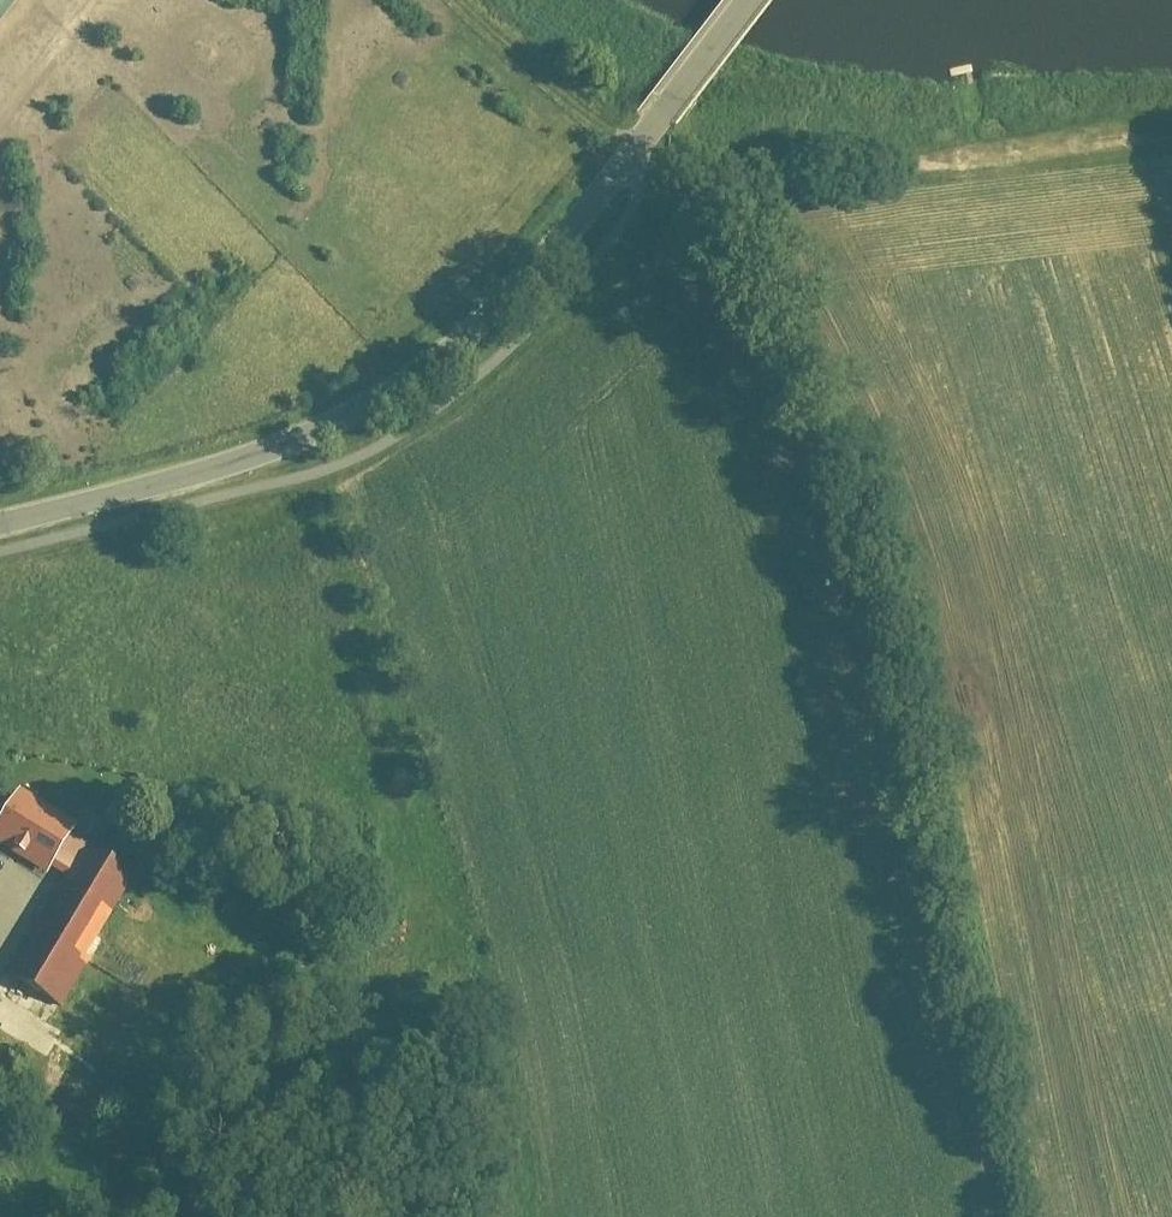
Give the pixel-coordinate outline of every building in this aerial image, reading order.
[(77,1094),(104,1117),(179,1029),(191,1036),(216,993),(104,928),(131,883),(16,806),(0,831),(0,857),(56,893),(3,983),(54,1013),(79,971),(147,1011),(77,1094)]
